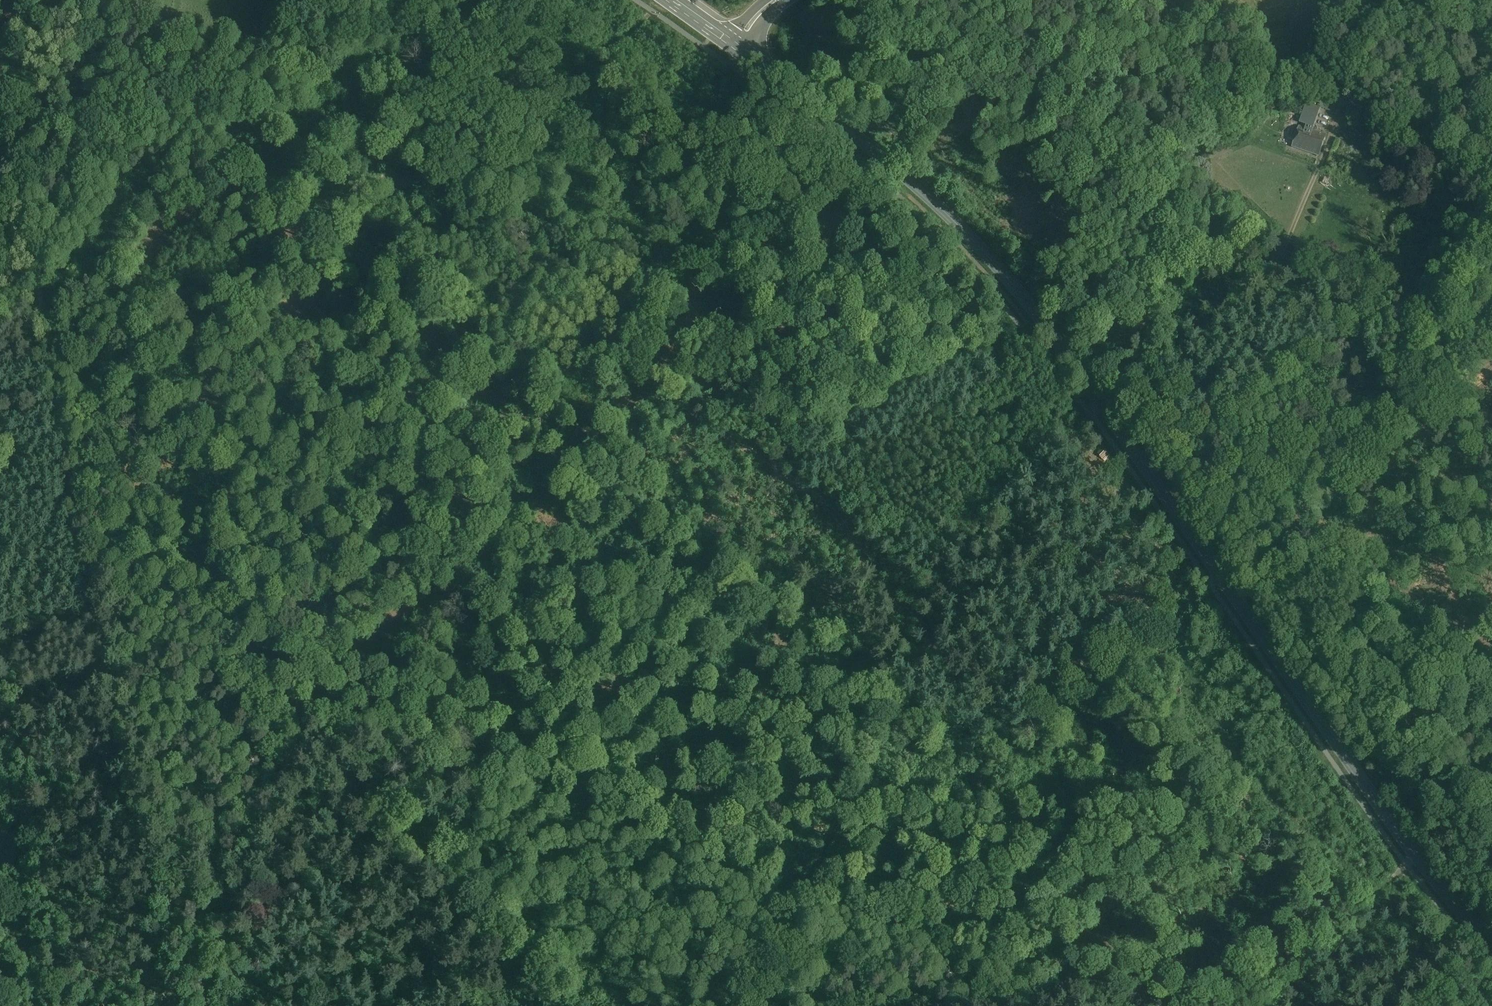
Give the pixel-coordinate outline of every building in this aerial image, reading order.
[(1300,127),(1313,131),(1321,109),(1308,104),(1300,127)] [(1313,131),(1300,127),(1293,149),(1319,158),(1326,136),(1313,131)]
